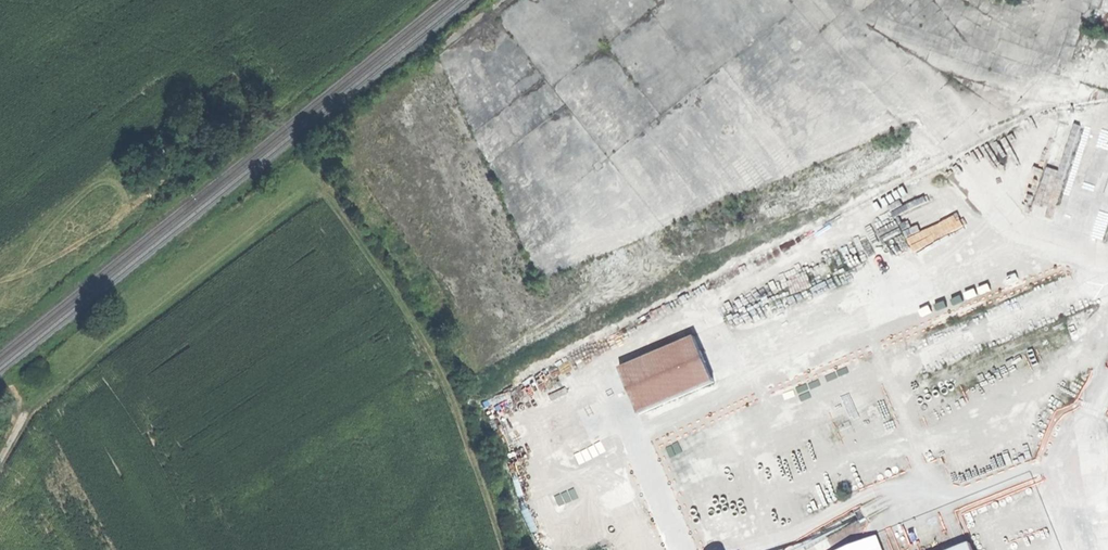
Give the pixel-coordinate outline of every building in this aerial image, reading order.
[(619,369),(638,414),(713,383),(694,338),(619,369)]
